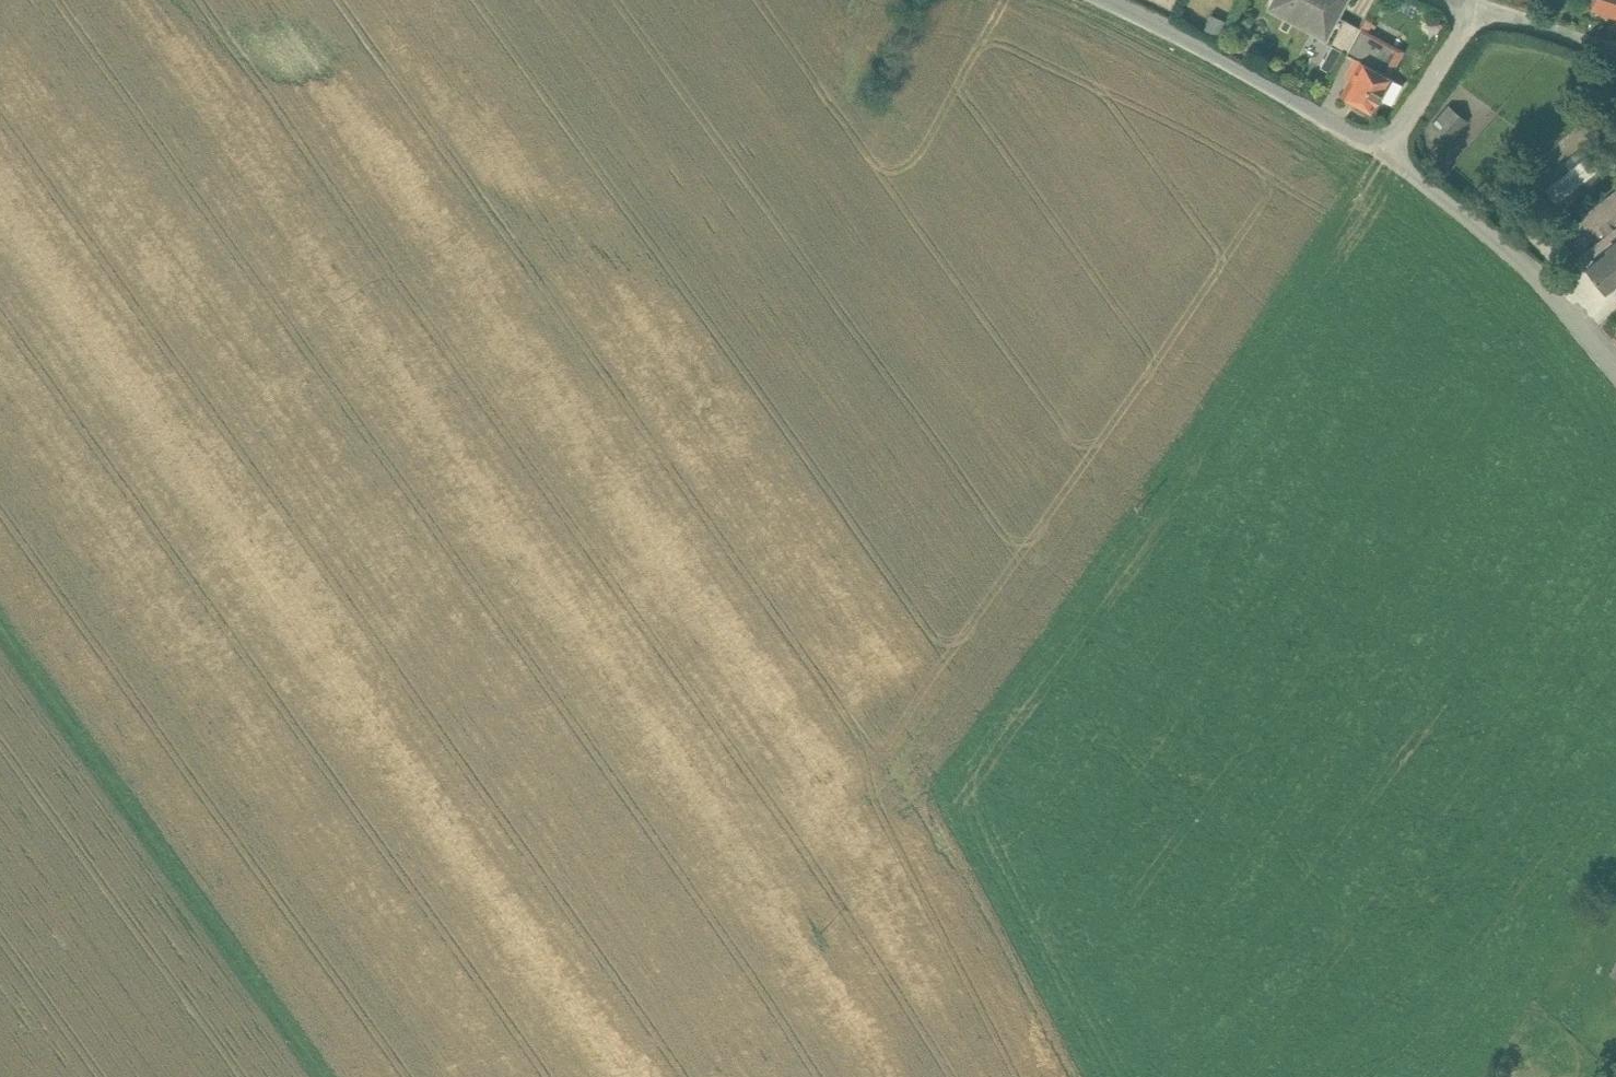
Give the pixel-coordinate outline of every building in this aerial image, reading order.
[(1270,6),(1324,35),(1343,0),(1273,0),(1270,6)] [(1591,4),(1615,13),(1615,0),(1592,0),(1591,4)] [(1359,28),(1345,20),(1331,45),(1346,53),(1359,28)] [(1373,36),(1360,29),(1347,53),(1356,58),(1360,61),(1373,36)] [(1373,36),(1360,61),(1356,58),(1346,76),(1350,78),(1342,93),(1372,109),(1379,97),(1387,102),(1392,101),(1400,86),(1398,81),(1383,73),(1388,64),(1396,49),(1373,36)] [(1396,49),(1388,64),(1391,66),(1395,65),(1402,52),(1396,49)] [(1449,107),(1432,127),(1447,140),(1464,120),(1449,107)] [(1557,196),(1580,181),(1573,171),(1550,186),(1557,196)] [(1581,259),(1615,228),(1615,187),(1560,236),(1581,259)] [(1613,244),(1614,246),(1586,268),(1603,290),(1615,280),(1615,241),(1613,244)]
